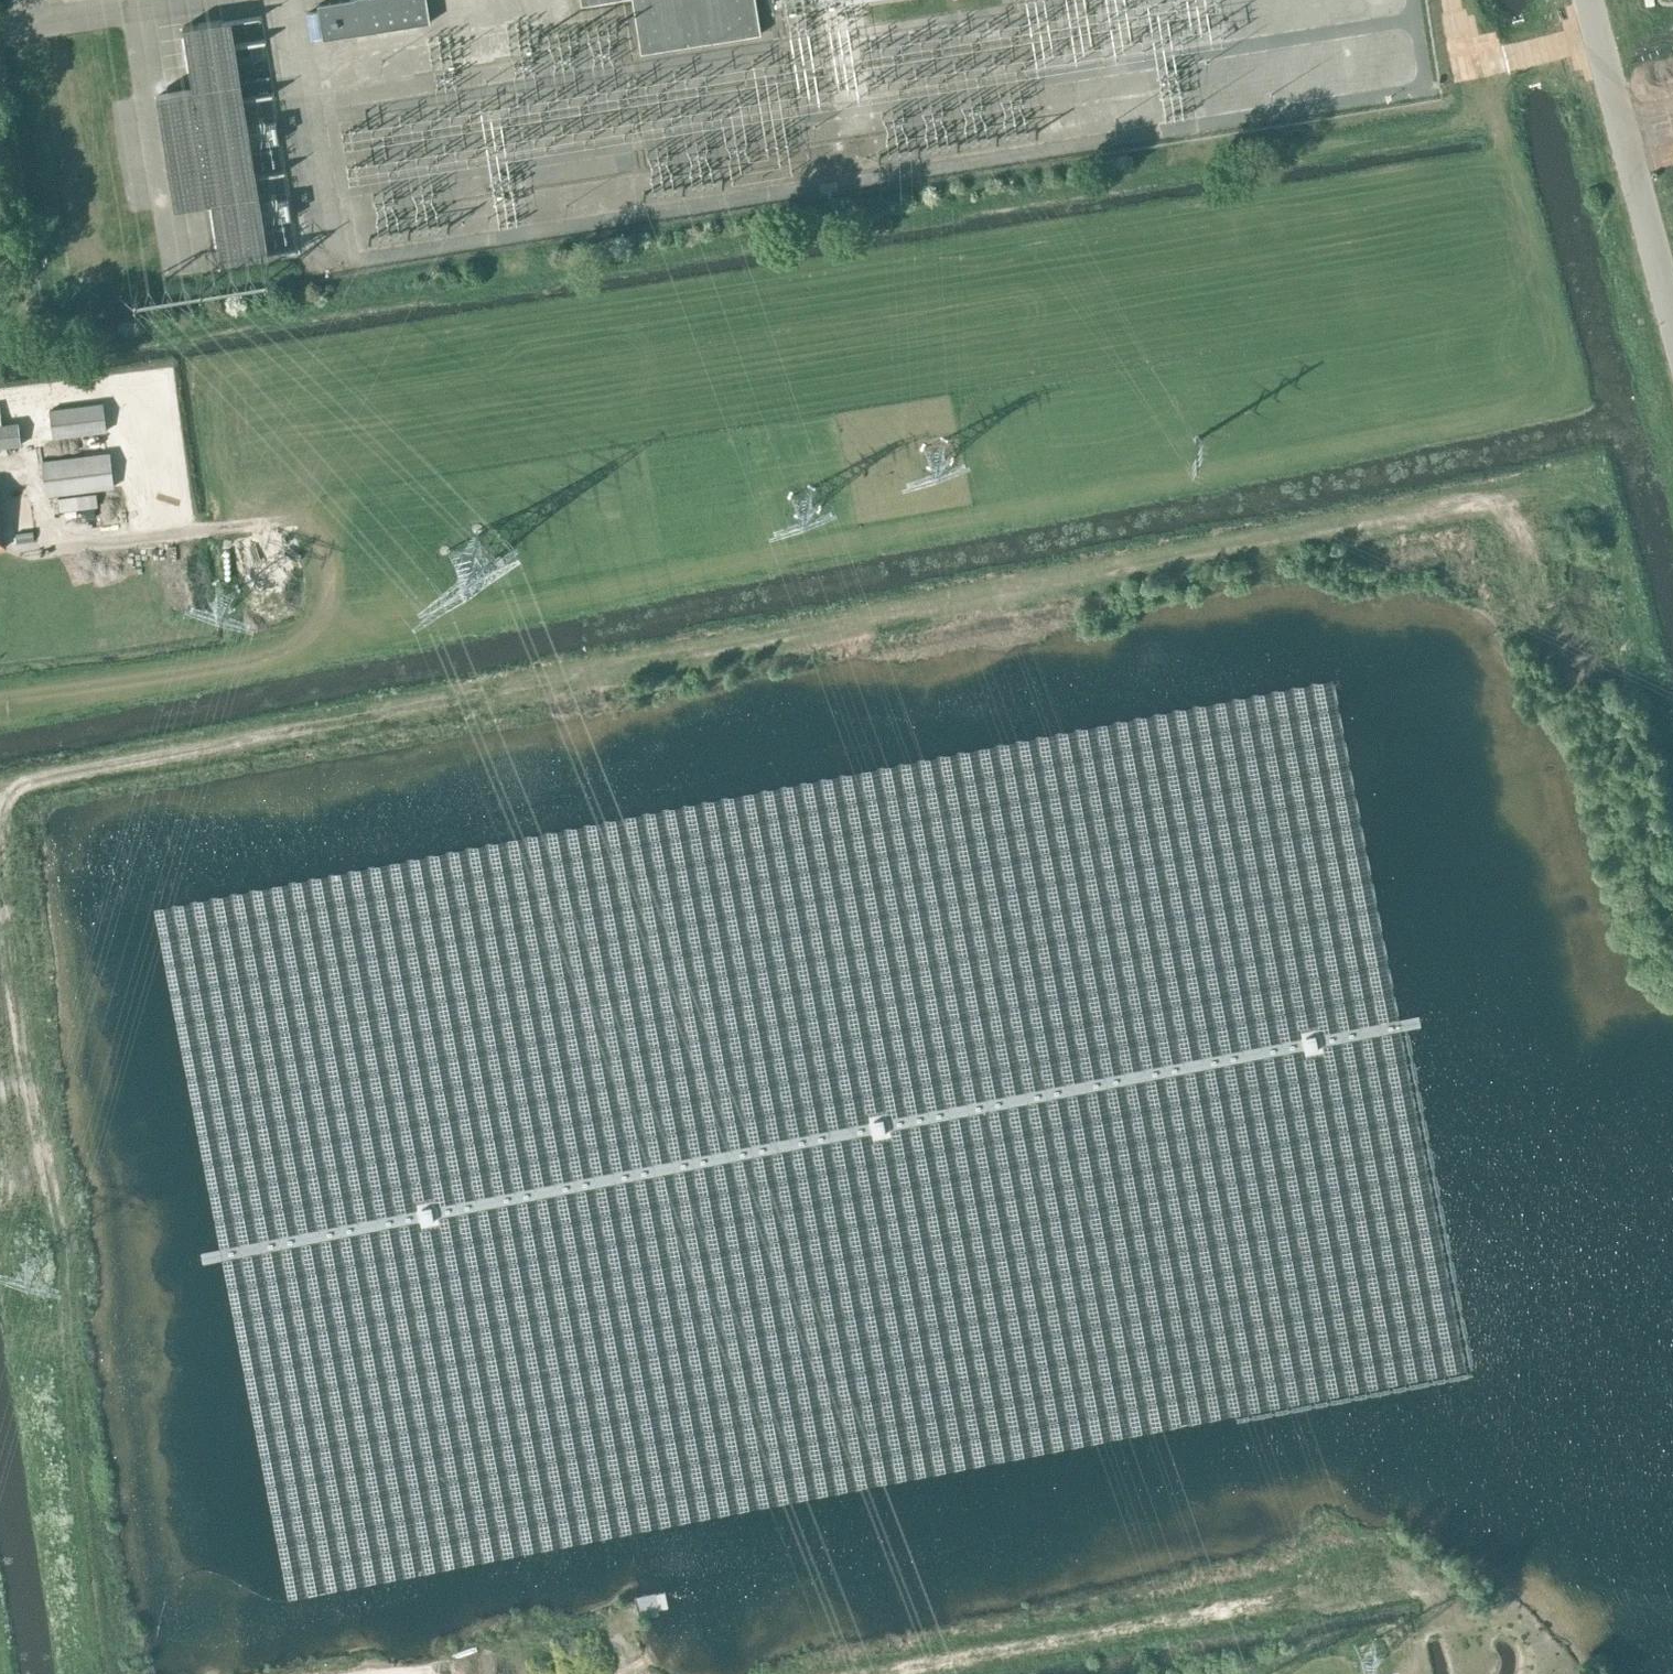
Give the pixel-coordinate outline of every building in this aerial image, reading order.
[(427,0),(343,0),(318,4),(324,39),(430,22),(427,0)] [(641,52),(761,33),(756,0),(633,0),(641,52)] [(222,263),(270,255),(232,18),(184,26),(193,87),(157,93),(176,208),(212,202),(222,263)] [(104,402),(49,409),(53,437),(108,430),(104,402)] [(19,423),(3,425),(0,403),(0,448),(22,445),(19,423)] [(111,452),(41,460),(45,497),(116,487),(111,452)] [(8,548),(2,498),(0,498),(0,549),(8,548)]
